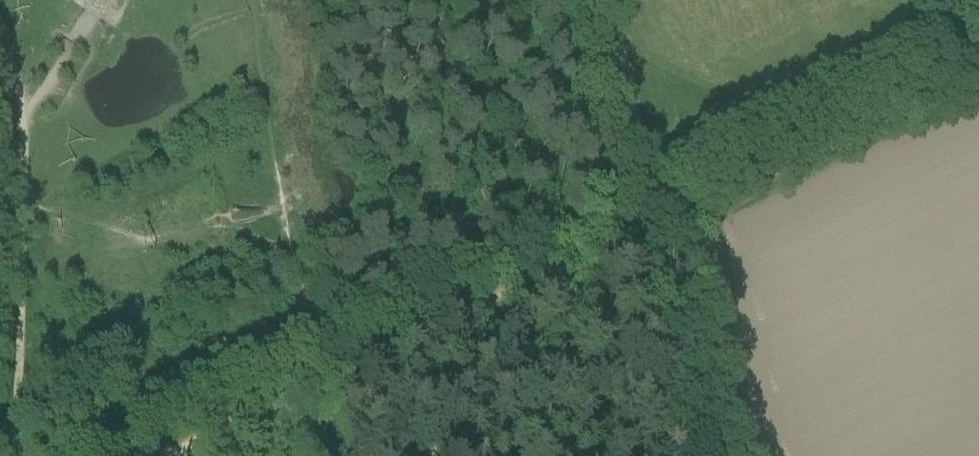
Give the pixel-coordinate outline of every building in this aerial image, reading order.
[(115,19),(127,0),(84,0),(115,19)]
